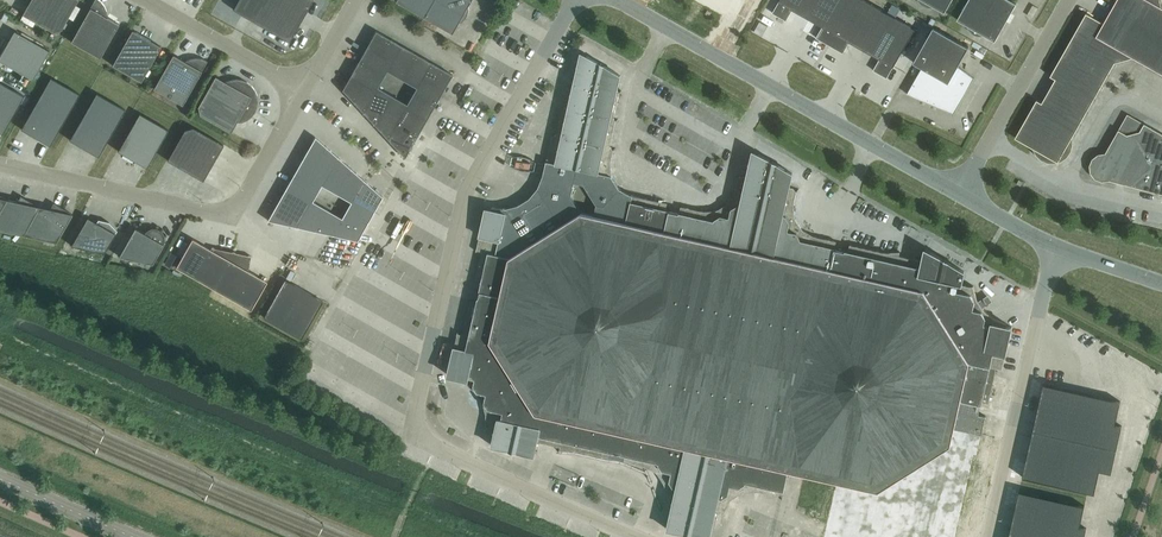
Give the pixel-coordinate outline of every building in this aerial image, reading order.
[(28,4),(22,14),(53,31),(61,29),(78,0),(26,0),(28,4)] [(100,0),(94,0),(71,41),(100,58),(119,23),(107,17),(107,10),(104,5),(101,1),(100,0)] [(280,36),(294,32),(313,0),(238,0),(233,9),(280,36)] [(395,1),(452,33),(457,23),(461,21),(465,18),(467,14),(468,9),(468,5),(470,0),(396,0),(395,1)] [(772,13),(786,21),(793,9),(822,26),(815,38),(843,53),(850,42),(879,58),(872,70),(887,78),(915,28),(866,0),(779,0),(772,13)] [(944,12),(951,0),(918,0),(921,4),(925,6),(930,7),(935,7),(944,12)] [(957,19),(966,25),(968,29),(972,33),(976,35),(980,36),(985,35),(995,41),(1016,3),(1011,0),(968,0),(957,19)] [(1103,22),(1086,12),(1050,76),(1055,78),(1041,102),(1036,99),(1015,137),(1032,147),(1036,154),(1041,159),(1047,162),(1054,163),(1061,161),(1067,156),(1071,151),(1072,144),(1072,136),(1114,62),(1133,57),(1161,73),(1161,7),(1160,0),(1116,0),(1103,22)] [(954,113),(974,77),(958,65),(968,46),(933,26),(913,62),(922,67),(907,93),(954,113)] [(161,46),(132,29),(112,65),(141,81),(161,46)] [(14,30),(0,55),(0,60),(33,79),(49,50),(14,30)] [(405,157),(452,74),(376,30),(342,89),(405,157)] [(613,149),(610,146),(616,121),(618,119),(617,118),(616,120),(614,117),(619,93),(621,90),(620,91),(618,89),(617,89),(620,75),(615,72),(601,64),(601,62),(600,63),(586,55),(586,56),(581,53),(575,79),(572,80),(571,79),(570,79),(571,82),(566,106),(563,108),(562,106),(561,106),(562,109),(556,134),(552,135),(551,133),(552,136),(543,175),(538,187),(529,197),(518,204),(505,208),(492,207),(491,209),(486,208),(476,251),(477,251),(477,250),(482,251),(474,286),(481,287),(480,291),(501,296),(510,258),(581,213),(664,232),(669,210),(666,210),(667,203),(661,201),(632,194),(619,188),(612,175),(611,161),(613,150),(615,148),(615,147),(613,149)] [(184,61),(173,54),(153,88),(182,104),(207,60),(201,58),(196,57),(190,58),(184,61)] [(225,81),(215,75),(198,106),(200,114),(231,132),(236,122),(242,121),(247,119),(252,116),(255,111),(257,106),(258,100),(257,95),(255,89),(251,85),(247,81),(241,79),(236,79),(230,79),(225,81)] [(79,93),(50,77),(21,129),(50,145),(79,93)] [(2,134),(24,95),(0,82),(0,132),(2,134)] [(125,109),(96,92),(69,140),(98,156),(125,109)] [(168,129),(139,113),(118,150),(147,167),(168,129)] [(1144,123),(1139,131),(1127,135),(1118,129),(1105,152),(1098,153),(1092,158),(1089,165),(1090,172),(1095,178),(1101,181),(1109,180),(1161,194),(1161,134),(1144,123)] [(199,187),(205,186),(210,184),(214,180),(218,176),(220,170),(221,165),(220,159),(218,154),(223,144),(193,127),(184,129),(167,160),(177,165),(178,171),(180,176),(184,180),(188,184),(193,186),(199,187)] [(383,198),(320,131),(275,216),(357,241),(383,198)] [(669,210),(664,232),(664,235),(820,270),(821,267),(830,269),(835,248),(836,241),(831,240),(831,239),(815,236),(802,229),(795,217),(794,202),(797,191),(799,189),(798,188),(796,190),(793,187),(789,186),(792,173),(787,170),(773,162),(773,160),(772,160),(772,161),(758,153),(758,154),(753,151),(747,177),(743,176),(739,177),(738,174),(737,175),(738,178),(735,189),(729,202),(716,210),(702,210),(686,207),(681,206),(679,213),(669,210)] [(645,161),(660,169),(664,160),(649,152),(645,161)] [(0,195),(0,229),(56,242),(72,213),(53,203),(50,208),(39,206),(21,195),(17,201),(6,199),(0,195)] [(993,381),(966,375),(966,374),(965,374),(965,375),(961,375),(963,365),(963,360),(922,296),(918,293),(820,270),(664,235),(664,232),(581,213),(510,258),(501,296),(491,340),(536,412),(625,432),(788,469),(789,465),(875,484),(880,483),(944,443),(947,439),(949,427),(954,428),(981,434),(986,416),(978,414),(981,401),(988,403),(993,381)] [(87,216),(71,245),(104,252),(115,233),(115,232),(116,230),(109,222),(98,219),(96,222),(87,216)] [(152,263),(163,244),(164,241),(164,235),(161,230),(157,228),(151,228),(146,230),(144,233),(135,227),(119,256),(152,263)] [(213,288),(234,252),(212,247),(211,249),(192,238),(176,267),(213,288)] [(972,286),(970,286),(961,284),(964,271),(959,268),(945,260),(945,258),(944,258),(944,259),(925,248),(922,260),(899,255),(899,251),(885,252),(850,244),(848,251),(835,248),(830,269),(821,267),(820,270),(918,293),(922,296),(963,360),(963,365),(961,375),(965,375),(965,374),(966,374),(966,375),(993,381),(996,368),(1002,369),(1011,326),(1010,326),(1005,325),(1006,323),(993,318),(983,309),(976,299),(973,285),(972,285),(972,286)] [(251,256),(234,252),(213,288),(251,309),(267,281),(248,270),(251,256)] [(263,316),(301,338),(322,300),(285,279),(263,316)] [(621,453),(625,432),(536,412),(491,340),(501,296),(480,291),(478,301),(471,299),(470,305),(469,305),(463,334),(458,333),(458,332),(451,362),(448,375),(453,376),(453,378),(465,383),(476,392),(483,403),(486,416),(485,429),(485,431),(486,429),(493,431),(494,433),(492,445),(497,447),(512,450),(512,451),(513,452),(513,450),(528,454),(534,455),(537,443),(539,442),(560,447),(559,450),(557,451),(558,452),(560,450),(574,450),(609,458),(611,451),(621,453)] [(1033,430),(1116,449),(1117,447),(1121,428),(1122,425),(1127,403),(1043,384),(1033,430)] [(875,489),(837,480),(825,536),(956,536),(974,456),(977,456),(981,434),(954,428),(950,445),(879,490),(875,489)] [(1116,449),(1033,430),(1022,477),(1094,493),(1099,470),(1111,473),(1110,473),(1111,473),(1112,470),(1111,470),(1116,452),(1116,449)] [(621,453),(625,454),(623,461),(629,462),(644,466),(657,472),(665,485),(665,499),(663,510),(660,513),(661,513),(663,511),(666,514),(670,515),(667,529),(673,530),(688,534),(687,535),(688,535),(688,534),(702,536),(709,536),(712,525),(716,526),(717,526),(721,524),(722,527),(722,526),(721,523),(724,513),(731,500),(743,492),(757,491),(773,495),(779,496),(780,489),(784,490),(789,469),(788,469),(625,432),(621,453)] [(1009,535),(1017,536),(1084,536),(1086,528),(1080,527),(1084,506),(1019,491),(1009,535)]
